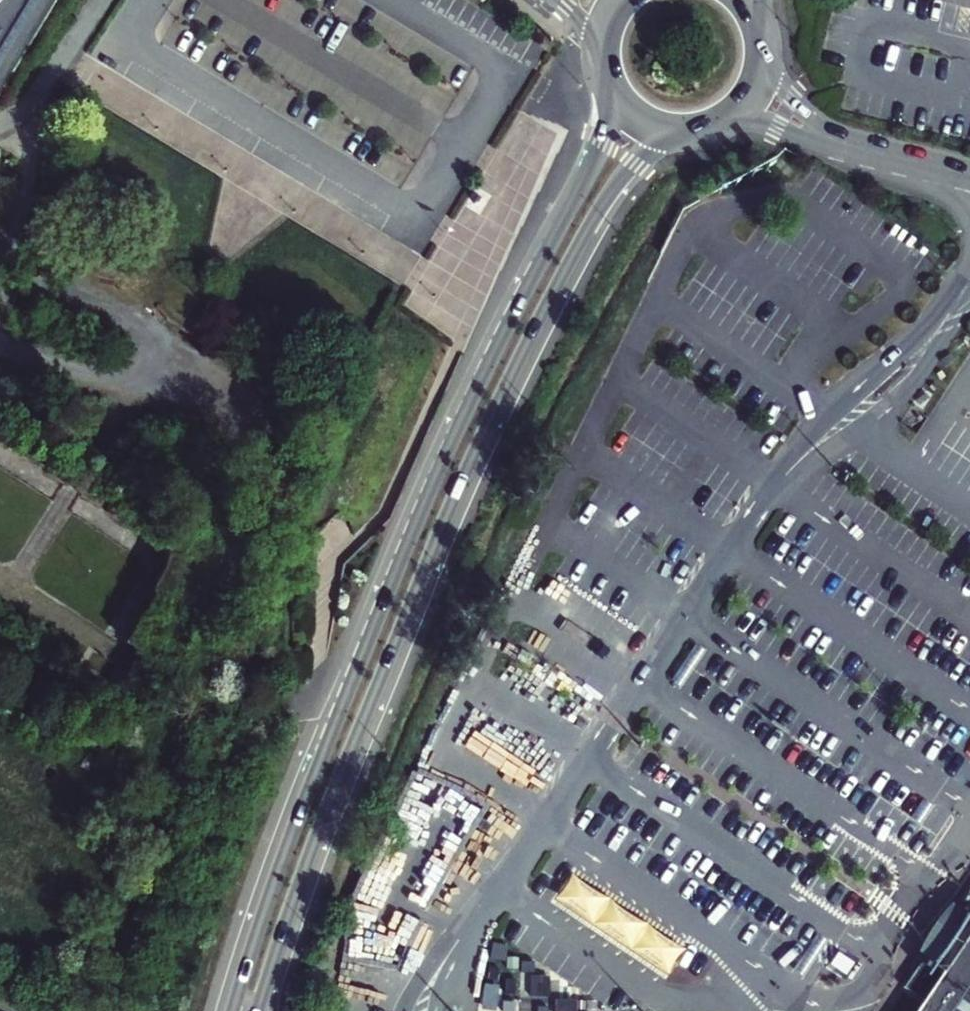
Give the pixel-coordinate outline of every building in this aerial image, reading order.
[(57,0),(0,0),(0,94),(57,0)] [(682,663),(670,681),(681,688),(693,670),(682,663)] [(954,907),(949,904),(932,923),(920,940),(910,961),(915,964),(897,991),(918,1005),(914,1010),(969,1010),(969,882),(954,907)]
